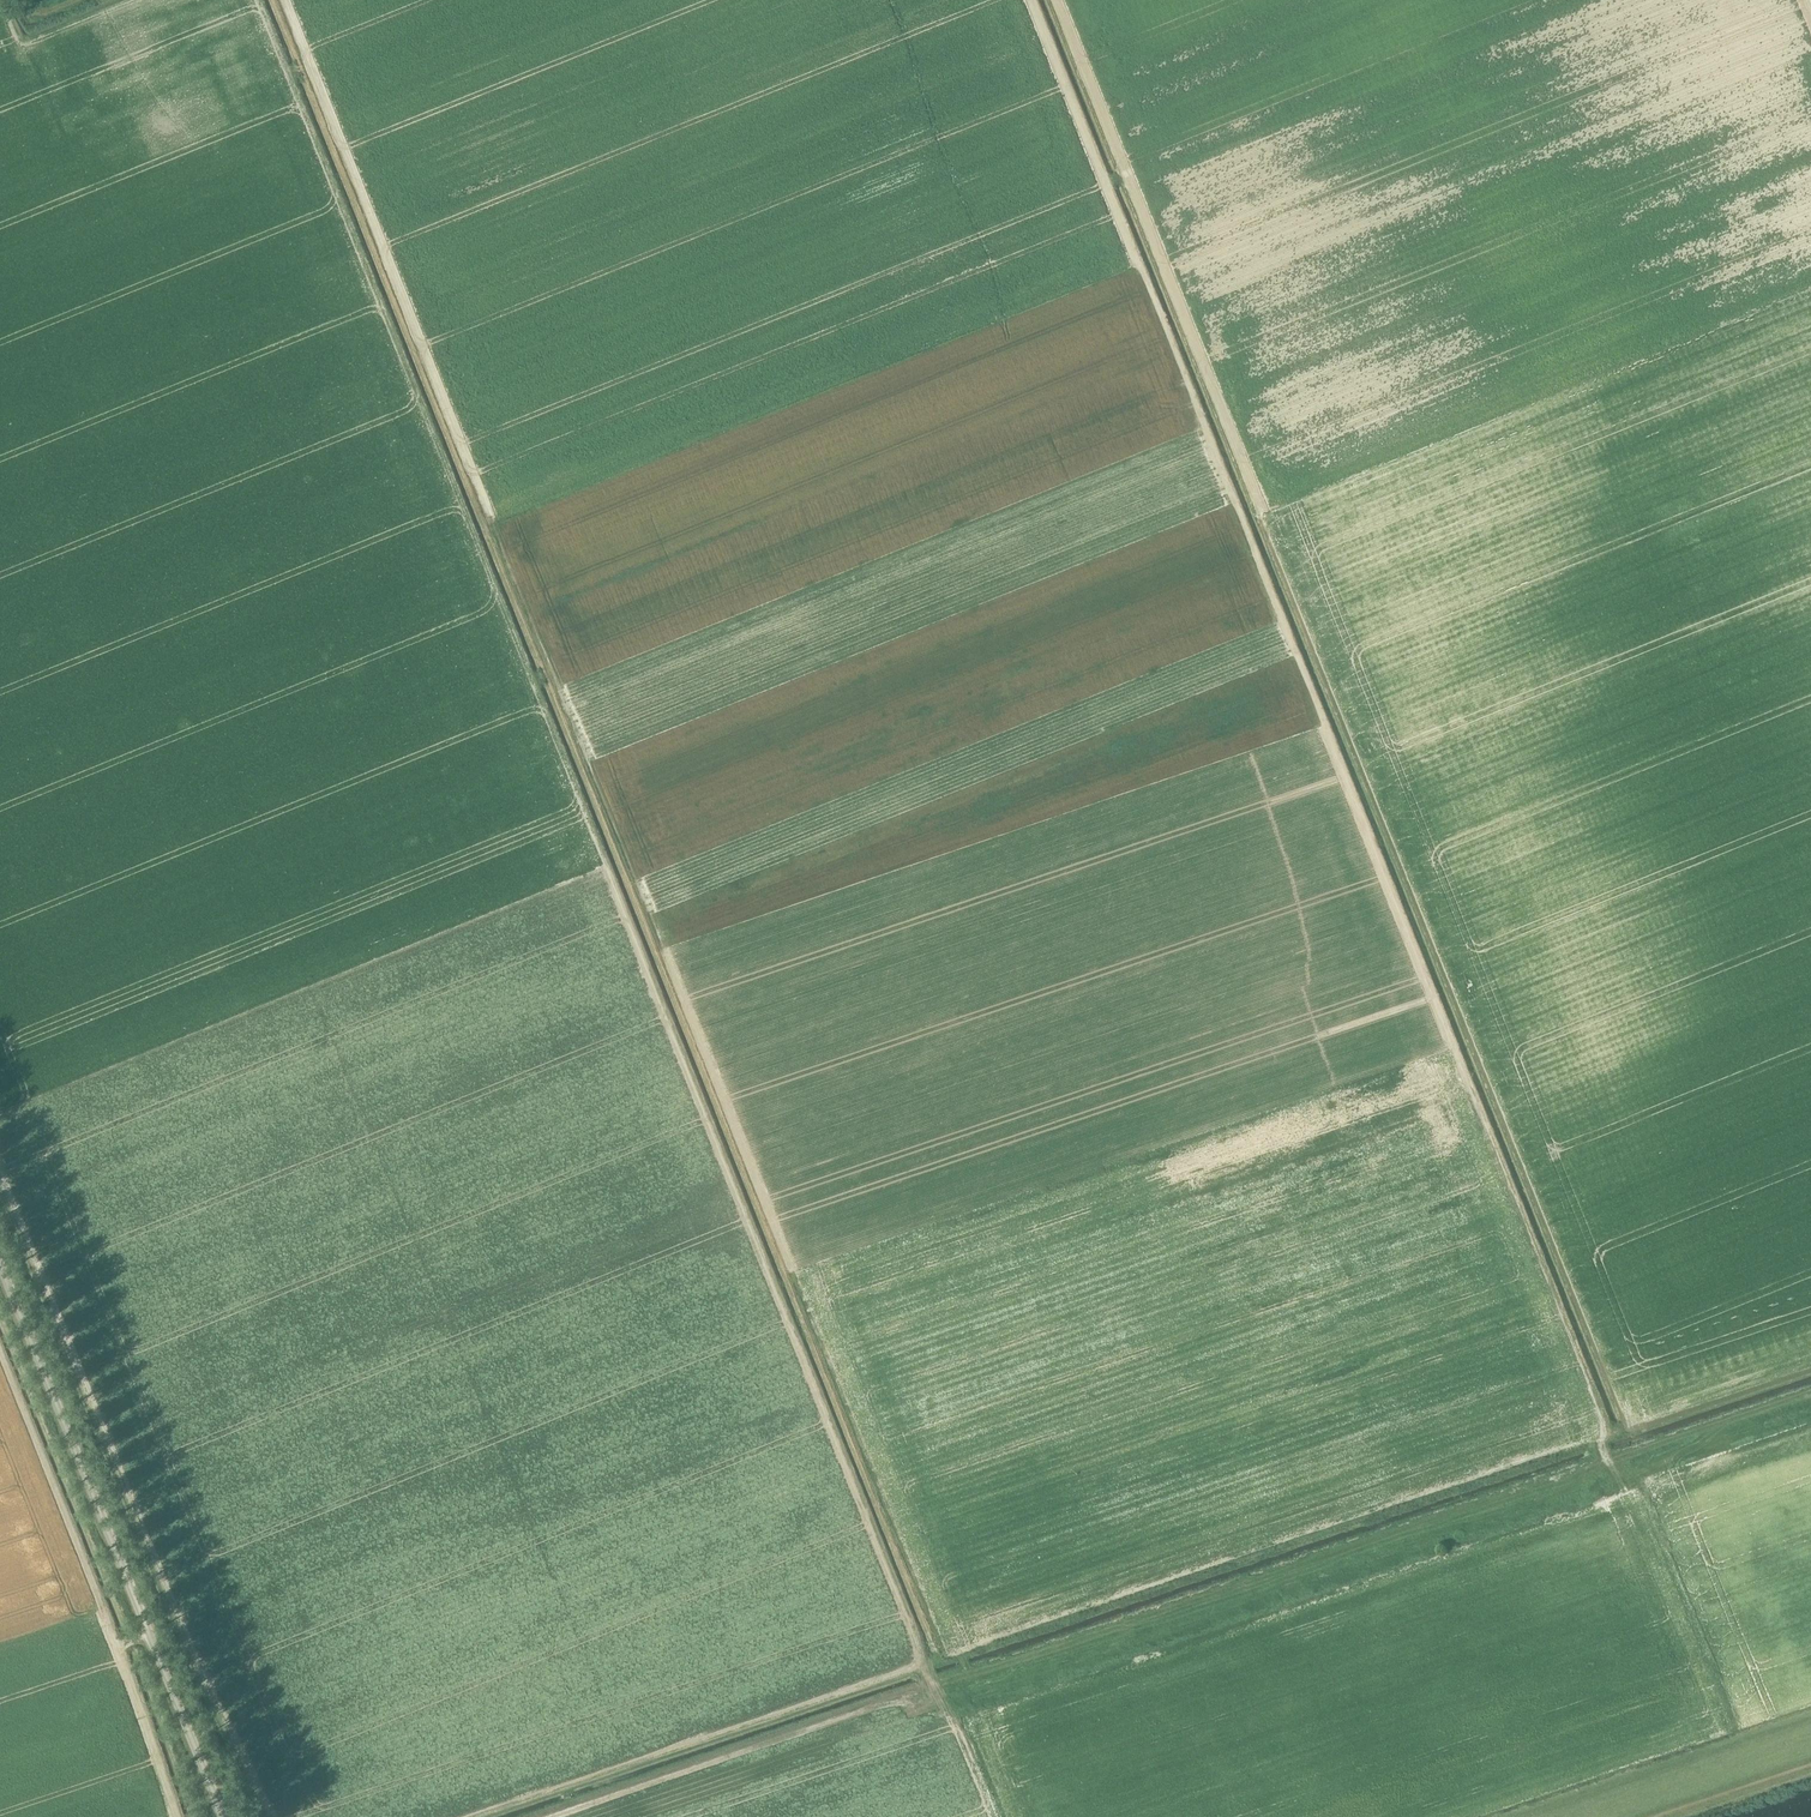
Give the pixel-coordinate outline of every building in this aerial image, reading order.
[(272,100),(284,96),(282,87),(269,91),(272,100)] [(1740,1442),(1727,1447),(1729,1453),(1742,1449),(1740,1442)]
